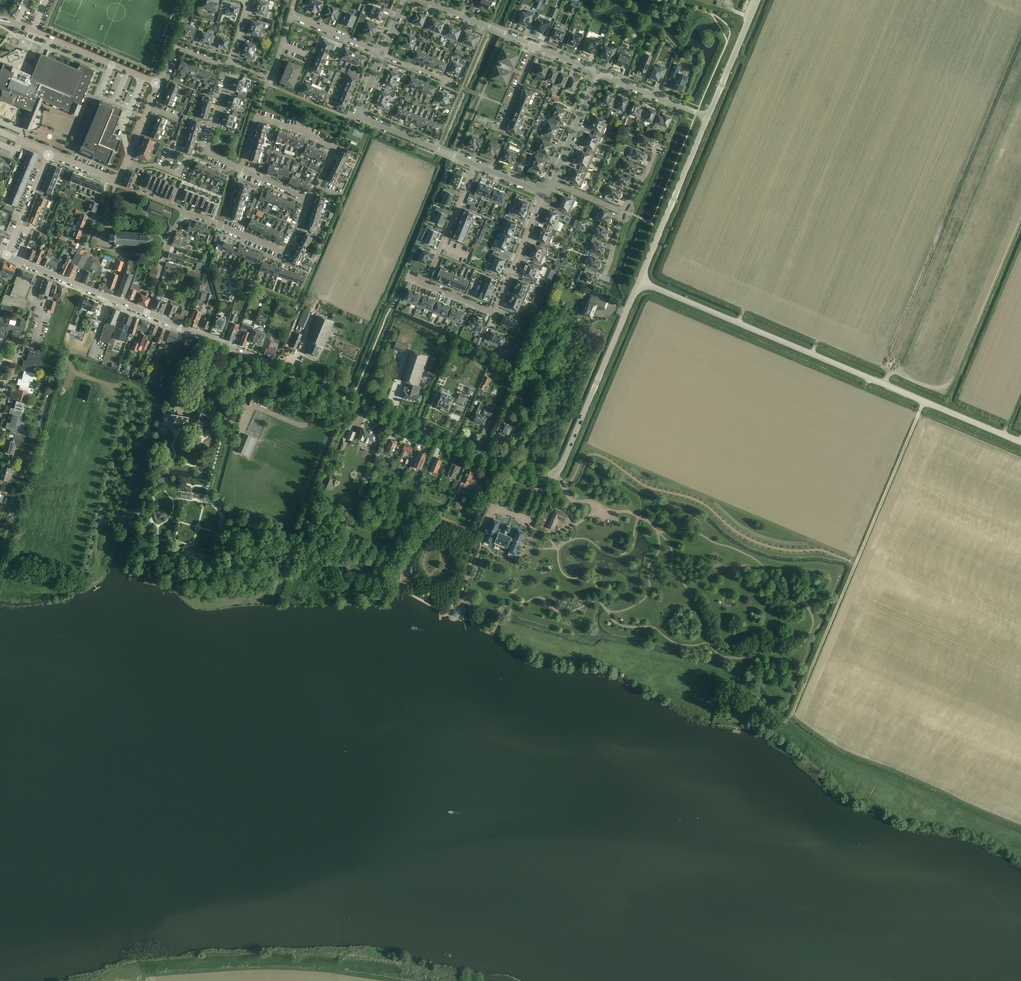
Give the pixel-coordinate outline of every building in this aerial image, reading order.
[(218,4),(210,2),(211,0),(203,0),(201,6),(207,8),(206,10),(215,13),(218,4)] [(269,10),(269,9),(269,8),(269,7),(268,6),(269,2),(264,0),(261,0),(261,2),(257,1),(256,4),(256,6),(269,10)] [(322,4),(314,0),(308,0),(306,5),(309,6),(308,10),(315,13),(316,9),(319,10),(322,4)] [(493,1),(490,0),(491,0),(476,0),(476,1),(481,3),(479,7),(481,7),(481,8),(481,9),(482,9),(483,8),(488,10),(490,6),(491,6),(493,1)] [(236,17),(239,7),(233,5),(234,5),(230,4),(229,9),(226,8),(224,15),(230,17),(231,15),(236,17)] [(573,15),(576,7),(571,4),(568,12),(573,15)] [(268,11),(269,10),(256,6),(255,9),(254,9),(254,12),(258,13),(257,15),(265,18),(266,13),(267,13),(268,12),(268,11)] [(379,21),(384,10),(374,6),(369,17),(379,21)] [(336,11),(337,9),(331,7),(330,9),(327,8),(325,14),(328,16),(327,18),(332,20),(333,18),(336,19),(339,13),(336,11)] [(554,7),(550,17),(555,19),(559,9),(554,7)] [(535,14),(527,11),(526,13),(523,12),(522,12),(521,12),(520,12),(519,15),(520,16),(521,17),(518,23),(526,26),(527,26),(528,24),(527,23),(528,22),(531,23),(535,14)] [(352,28),(356,17),(345,13),(341,23),(343,24),(343,25),(349,27),(349,26),(352,28)] [(426,16),(420,14),(419,15),(416,14),(414,20),(417,22),(416,23),(417,24),(417,25),(418,26),(419,26),(420,26),(421,26),(422,26),(426,16)] [(434,32),(438,21),(436,20),(436,19),(435,18),(434,18),(433,18),(430,24),(428,23),(425,29),(430,31),(431,32),(432,32),(433,33),(434,32)] [(551,22),(544,19),(543,22),(539,20),(539,21),(538,21),(537,24),(538,24),(535,30),(536,30),(536,31),(539,32),(543,33),(545,29),(547,30),(551,22)] [(260,30),(262,31),(262,30),(263,29),(263,28),(263,27),(264,22),(258,20),(257,22),(251,21),(250,21),(250,22),(250,23),(250,24),(250,27),(260,30)] [(442,36),(444,30),(442,29),(444,23),(444,22),(443,22),(442,21),(441,22),(438,21),(434,32),(434,33),(435,34),(436,34),(437,34),(442,36)] [(555,26),(551,37),(555,38),(558,39),(562,41),(567,28),(563,26),(563,25),(562,25),(562,24),(557,22),(555,26)] [(373,34),(376,27),(366,23),(363,30),(365,31),(364,34),(371,36),(372,33),(373,34)] [(188,28),(186,37),(188,38),(188,39),(191,40),(192,36),(195,36),(197,29),(193,27),(192,27),(192,26),(191,25),(190,25),(189,25),(188,28)] [(450,39),(455,28),(453,27),(452,26),(452,25),(451,25),(450,25),(447,31),(444,30),(442,36),(447,38),(447,39),(448,39),(449,39),(449,40),(450,39)] [(188,28),(183,26),(180,26),(179,32),(181,33),(180,36),(183,37),(186,37),(188,28)] [(259,33),(260,30),(250,27),(249,29),(248,29),(247,30),(247,31),(247,32),(247,33),(254,35),(253,37),(259,39),(261,34),(259,33)] [(459,43),(461,37),(458,36),(461,30),(460,29),(459,28),(458,28),(457,29),(455,28),(450,39),(451,40),(451,41),(452,41),(453,41),(454,41),(459,43)] [(206,33),(204,43),(206,43),(206,44),(209,45),(210,41),(213,42),(215,36),(212,35),(211,34),(211,33),(211,32),(210,31),(209,31),(208,30),(207,30),(206,33)] [(204,43),(206,33),(201,32),(199,31),(197,37),(200,38),(198,42),(201,43),(201,42),(204,43)] [(583,35),(576,31),(575,34),(571,33),(567,43),(570,45),(573,46),(574,46),(575,42),(577,43),(576,43),(579,44),(583,35)] [(467,46),(472,35),(469,34),(470,33),(469,33),(468,32),(467,32),(466,32),(464,38),(461,37),(459,43),(463,45),(464,46),(465,46),(466,46),(467,46)] [(226,49),(229,40),(224,38),(224,37),(218,35),(216,41),(219,42),(218,47),(221,48),(226,49)] [(417,39),(413,37),(409,35),(407,38),(405,38),(404,38),(403,41),(404,41),(403,42),(403,43),(402,44),(402,45),(402,46),(403,46),(402,47),(406,49),(406,47),(412,50),(416,42),(415,42),(417,39)] [(472,35),(467,46),(467,47),(468,48),(469,48),(470,48),(475,50),(478,44),(475,43),(478,37),(477,36),(476,36),(476,35),(475,35),(474,35),(474,36),(472,35)] [(596,41),(589,38),(583,50),(591,53),(593,48),(597,49),(601,40),(597,38),(596,41)] [(321,46),(329,49),(332,50),(331,50),(334,45),(326,42),(326,41),(327,40),(326,40),(326,39),(325,39),(324,39),(323,39),(323,40),(321,43),(322,44),(321,46)] [(243,44),(244,45),(243,48),(246,49),(255,51),(254,51),(255,47),(256,48),(258,43),(252,41),(251,44),(245,42),(244,42),(244,43),(243,44)] [(327,54),(329,49),(321,46),(321,48),(320,48),(318,51),(327,54)] [(612,59),(617,48),(612,46),(611,49),(605,46),(601,56),(605,57),(604,59),(608,60),(610,57),(612,59)] [(241,52),(241,53),(241,54),(242,54),(248,56),(247,58),(253,60),(254,55),(255,51),(246,49),(243,48),(243,50),(242,50),(242,51),(241,51),(241,52)] [(347,59),(350,51),(348,51),(348,50),(345,49),(341,58),(346,60),(347,60),(347,59)] [(422,53),(423,51),(418,49),(417,51),(414,58),(419,60),(422,53)] [(517,60),(519,55),(504,49),(502,54),(503,54),(501,58),(500,58),(499,61),(500,61),(498,67),(497,66),(492,78),(496,79),(503,82),(507,84),(512,72),(510,71),(511,69),(512,66),(514,67),(515,64),(516,60),(517,60)] [(325,59),(327,54),(318,51),(317,53),(318,54),(317,56),(325,59)] [(352,62),(355,53),(352,52),(350,51),(347,59),(347,60),(346,60),(346,62),(351,64),(352,62)] [(639,66),(635,69),(639,74),(642,71),(645,73),(652,56),(647,54),(646,52),(646,53),(642,63),(640,67),(639,66)] [(356,66),(357,64),(360,56),(358,55),(358,54),(355,53),(352,62),(351,64),(356,66)] [(427,55),(422,53),(419,60),(424,62),(427,55)] [(620,56),(617,63),(621,65),(620,65),(624,67),(624,66),(628,67),(631,60),(630,60),(630,59),(631,57),(629,55),(627,54),(624,53),(621,53),(620,55),(620,56)] [(0,71),(0,99),(26,109),(19,126),(27,129),(30,130),(40,105),(42,101),(70,112),(69,112),(74,114),(77,115),(81,105),(80,105),(93,72),(90,72),(91,69),(80,64),(79,67),(78,69),(74,68),(72,66),(68,65),(63,63),(58,61),(55,59),(48,57),(45,55),(41,54),(39,57),(32,75),(29,74),(14,68),(3,63),(2,67),(0,71)] [(323,64),(325,59),(317,56),(316,58),(314,60),(323,64)] [(360,56),(357,64),(362,66),(364,61),(365,61),(366,61),(367,60),(367,59),(367,58),(366,57),(362,56),(360,56)] [(442,61),(437,59),(437,60),(434,66),(439,68),(442,61)] [(458,76),(460,72),(459,72),(462,66),(457,64),(458,61),(452,59),(449,65),(452,66),(450,72),(455,74),(458,76)] [(321,69),(323,64),(314,60),(313,63),(314,64),(313,66),(321,69)] [(182,74),(187,63),(181,61),(177,69),(180,71),(179,73),(182,74)] [(292,87),(301,67),(288,62),(279,82),(292,87)] [(189,74),(193,65),(187,63),(182,74),(185,75),(186,73),(189,74)] [(544,78),(548,68),(548,67),(541,64),(541,66),(537,64),(533,74),(537,75),(535,79),(542,82),(543,79),(544,78)] [(686,83),(687,82),(688,81),(688,80),(688,79),(687,78),(687,77),(680,74),(680,73),(680,72),(680,71),(679,71),(681,66),(675,64),(669,78),(677,81),(674,88),(682,91),(685,83),(686,83)] [(194,79),(198,68),(193,65),(189,74),(192,75),(191,78),(194,79)] [(667,68),(659,65),(658,68),(655,66),(650,78),(659,81),(660,77),(663,78),(667,68)] [(322,69),(321,69),(313,66),(312,68),(311,68),(310,71),(320,75),(322,69)] [(201,79),(204,70),(198,68),(194,79),(197,80),(198,78),(201,79)] [(554,83),(554,82),(558,73),(558,71),(551,69),(551,70),(548,68),(544,78),(547,79),(547,80),(554,83)] [(388,77),(396,81),(398,77),(400,78),(401,78),(402,78),(403,77),(403,76),(404,73),(400,71),(400,72),(395,69),(393,72),(390,71),(388,74),(389,74),(388,77)] [(205,84),(210,73),(204,70),(201,79),(204,80),(203,83),(205,84)] [(210,73),(205,84),(208,85),(209,83),(212,85),(213,85),(213,84),(215,80),(214,80),(216,75),(210,73)] [(564,86),(568,77),(569,76),(562,73),(561,74),(558,73),(554,82),(557,84),(564,87),(564,86)] [(347,81),(355,84),(355,82),(356,82),(357,80),(356,79),(357,78),(349,75),(346,81),(347,81)] [(394,85),(396,81),(388,77),(386,80),(384,83),(388,85),(387,88),(392,90),(396,92),(398,89),(398,88),(398,87),(397,86),(396,86),(394,85)] [(568,77),(564,86),(568,88),(567,88),(574,91),(577,85),(578,85),(579,82),(578,82),(579,80),(572,77),(572,78),(568,77)] [(234,81),(233,85),(243,88),(243,87),(246,88),(247,84),(250,83),(251,80),(248,79),(243,78),(242,80),(238,80),(235,79),(234,82),(234,81)] [(413,87),(416,80),(411,78),(408,85),(407,87),(412,90),(413,87)] [(311,86),(312,83),(306,81),(306,83),(304,89),(302,88),(302,89),(301,89),(300,90),(300,91),(301,92),(302,92),(305,94),(306,93),(308,94),(311,86)] [(354,86),(355,84),(347,81),(346,81),(344,85),(353,89),(354,86)] [(170,88),(177,91),(179,86),(172,83),(170,88)] [(423,91),(422,93),(427,95),(428,93),(431,86),(426,84),(423,91)] [(233,87),(232,90),(238,92),(238,95),(243,96),(245,97),(247,92),(242,91),(243,88),(233,85),(232,87),(233,87)] [(352,92),(353,89),(344,85),(342,90),(350,94),(351,92),(352,92)] [(312,97),(316,88),(311,86),(308,94),(310,95),(309,96),(312,97)] [(321,90),(321,89),(321,90),(316,88),(312,97),(315,98),(316,97),(318,98),(321,90)] [(321,90),(318,98),(320,99),(319,100),(322,101),(326,92),(321,89),(321,90)] [(350,96),(350,94),(342,90),(340,95),(349,99),(350,96)] [(379,98),(388,101),(389,97),(391,98),(392,98),(393,98),(394,97),(395,96),(396,94),(392,92),(386,90),(385,93),(381,91),(380,94),(380,95),(379,98)] [(522,95),(531,99),(533,94),(525,90),(524,92),(523,92),(522,95)] [(612,107),(616,99),(611,98),(613,94),(612,93),(612,92),(611,91),(610,91),(609,91),(608,91),(607,91),(606,91),(602,102),(608,105),(608,104),(610,104),(608,107),(612,109),(612,107)] [(447,94),(441,92),(439,97),(437,96),(434,102),(440,105),(441,102),(446,105),(448,98),(449,98),(451,95),(447,94)] [(173,101),(175,96),(168,93),(166,97),(173,101)] [(349,99),(340,95),(338,94),(336,99),(338,100),(346,104),(347,102),(348,102),(349,99)] [(229,99),(228,102),(238,104),(239,105),(240,105),(241,101),(244,100),(245,97),(243,96),(238,95),(237,98),(230,96),(229,99)] [(529,104),(531,99),(522,95),(520,100),(529,104)] [(171,106),(173,101),(166,97),(163,103),(171,106)] [(612,107),(612,109),(616,111),(616,112),(622,115),(623,111),(624,111),(628,100),(627,100),(628,99),(627,98),(626,98),(625,97),(624,97),(623,97),(623,98),(622,97),(620,101),(616,99),(612,107)] [(386,105),(388,101),(379,98),(378,101),(377,101),(376,104),(380,105),(378,108),(384,111),(388,112),(389,110),(389,109),(389,108),(389,107),(388,106),(386,105)] [(346,106),(346,104),(338,100),(336,105),(341,108),(341,109),(341,110),(342,110),(343,111),(344,111),(344,110),(345,110),(346,106)] [(531,104),(529,104),(520,100),(518,105),(527,109),(529,109),(531,104)] [(80,149),(79,151),(92,157),(92,156),(96,158),(104,162),(106,163),(111,164),(122,138),(112,134),(122,110),(100,101),(98,107),(87,134),(86,136),(83,143),(82,144),(82,145),(81,148),(80,149)] [(228,105),(227,107),(233,109),(232,112),(238,114),(240,114),(241,115),(242,109),(237,108),(238,104),(228,102),(227,105),(228,105)] [(641,117),(643,111),(639,109),(640,105),(640,104),(639,104),(639,103),(638,103),(638,102),(637,102),(636,102),(635,102),(635,103),(634,102),(630,113),(636,116),(636,115),(637,116),(636,119),(639,120),(641,117)] [(554,112),(564,116),(566,111),(563,109),(564,106),(558,103),(557,107),(556,107),(554,112)] [(525,114),(527,109),(518,105),(516,110),(525,114)] [(643,111),(641,117),(645,119),(645,120),(651,122),(656,112),(655,111),(655,110),(654,109),(653,109),(652,109),(652,108),(651,108),(651,109),(650,109),(649,109),(648,113),(643,111)] [(406,119),(409,112),(404,110),(400,118),(403,120),(405,119),(406,119)] [(523,119),(525,114),(516,110),(514,115),(523,119)] [(208,114),(200,111),(197,111),(195,117),(198,118),(199,117),(206,119),(208,114)] [(564,116),(554,112),(552,111),(549,117),(552,118),(551,121),(557,123),(558,120),(562,122),(564,116)] [(224,116),(223,119),(233,122),(235,116),(237,117),(239,117),(240,114),(238,114),(232,112),(232,115),(225,113),(224,116)] [(411,123),(414,114),(409,112),(406,119),(407,120),(408,122),(411,123)] [(416,124),(420,116),(414,114),(411,123),(413,124),(415,123),(416,124)] [(520,124),(523,119),(514,115),(512,120),(520,124)] [(668,117),(665,115),(664,118),(659,116),(654,126),(660,129),(662,125),(667,127),(670,121),(671,121),(672,120),(672,119),(672,118),(671,118),(668,116),(668,117)] [(156,121),(164,124),(166,119),(158,116),(156,121)] [(422,125),(425,118),(420,116),(416,124),(418,124),(418,126),(421,127),(422,125)] [(592,122),(606,127),(609,119),(603,116),(602,119),(596,116),(595,119),(594,118),(594,119),(593,120),(592,121),(592,122)] [(428,125),(430,120),(425,118),(422,125),(421,127),(424,128),(425,127),(427,128),(428,125)] [(191,125),(199,128),(200,125),(201,122),(191,119),(190,125),(191,126),(191,125)] [(222,122),(222,125),(228,127),(227,129),(233,131),(234,128),(232,127),(233,122),(223,119),(222,122)] [(434,125),(436,122),(430,120),(428,125),(427,128),(428,128),(429,130),(432,132),(434,125)] [(518,129),(520,124),(512,120),(510,124),(510,125),(509,125),(518,129)] [(557,123),(551,121),(549,120),(548,123),(547,122),(546,125),(545,128),(558,133),(559,130),(558,129),(559,127),(556,126),(557,123)] [(434,125),(432,132),(434,133),(436,132),(437,132),(439,129),(442,130),(443,127),(445,123),(442,122),(441,125),(436,122),(434,125)] [(602,136),(606,127),(592,122),(592,123),(591,124),(591,125),(591,126),(592,126),(591,128),(597,131),(596,134),(602,136)] [(257,128),(267,131),(268,126),(258,123),(257,128)] [(516,134),(518,129),(509,125),(508,128),(509,128),(508,130),(513,132),(516,134)] [(160,134),(162,129),(154,126),(152,131),(160,134)] [(558,133),(545,128),(544,128),(542,133),(541,136),(542,136),(550,140),(551,137),(555,138),(556,136),(556,137),(558,133)] [(197,132),(189,130),(187,129),(185,135),(196,138),(197,132)] [(158,139),(160,134),(152,131),(150,136),(158,139)] [(281,143),(284,133),(278,132),(275,142),(281,143)] [(264,141),(265,136),(255,133),(254,139),(264,141)] [(286,145),(289,135),(284,133),(281,143),(286,145)] [(600,141),(602,136),(596,134),(595,136),(589,134),(588,136),(587,136),(586,136),(586,137),(585,138),(585,139),(595,143),(597,140),(600,141)] [(194,143),(196,138),(185,135),(183,140),(186,141),(194,143)] [(291,147),(294,136),(289,135),(286,145),(291,147)] [(296,148),(300,138),(294,136),(291,147),(296,148)] [(480,147),(483,141),(480,139),(472,136),(469,143),(468,143),(467,146),(472,148),(472,147),(476,149),(477,145),(480,147)] [(549,143),(550,140),(542,136),(541,137),(542,137),(541,139),(540,139),(538,144),(540,145),(547,148),(551,150),(552,146),(552,144),(549,143)] [(654,143),(654,142),(654,141),(643,136),(640,143),(638,142),(636,146),(646,150),(648,146),(651,147),(652,146),(652,147),(653,146),(654,145),(654,144),(654,143)] [(146,161),(154,141),(144,137),(136,156),(136,157),(137,158),(144,161),(146,161)] [(300,138),(296,148),(302,150),(305,139),(300,138)] [(599,145),(595,143),(585,139),(584,140),(584,141),(584,142),(584,143),(585,143),(584,145),(590,148),(589,151),(595,153),(599,145)] [(498,154),(500,148),(497,147),(498,146),(490,143),(487,150),(486,150),(485,153),(490,155),(493,156),(495,153),(498,154)] [(261,152),(262,147),(252,144),(251,149),(261,152)] [(307,156),(312,146),(307,144),(303,153),(307,156)] [(549,153),(551,150),(547,148),(540,145),(538,151),(537,154),(543,156),(544,154),(548,155),(549,153)] [(185,146),(184,146),(182,151),(192,154),(192,152),(192,151),(193,148),(185,146)] [(312,158),(317,149),(312,146),(307,156),(312,158)] [(515,161),(519,153),(516,152),(516,151),(508,148),(504,158),(504,157),(502,161),(507,163),(507,162),(511,164),(512,160),(515,161)] [(259,157),(261,152),(251,149),(249,154),(259,157)] [(317,160),(322,151),(317,149),(312,158),(317,160)] [(338,156),(350,161),(352,162),(353,160),(351,159),(348,158),(349,155),(350,156),(351,156),(352,155),(353,154),(352,153),(352,152),(344,149),(343,152),(341,151),(338,156)] [(646,156),(646,155),(646,154),(635,149),(632,155),(630,154),(628,159),(637,163),(639,158),(643,160),(644,159),(645,159),(645,158),(646,158),(646,157),(646,156)] [(29,151),(26,157),(35,161),(38,155),(29,151)] [(322,151),(317,160),(322,163),(327,154),(322,151)] [(578,155),(578,156),(588,161),(591,162),(595,153),(589,151),(588,154),(582,151),(581,153),(580,153),(579,154),(578,155)] [(257,162),(259,157),(249,154),(248,159),(257,162)] [(542,159),(543,156),(537,154),(536,157),(533,156),(531,161),(544,166),(545,163),(545,161),(542,159)] [(349,163),(350,161),(338,156),(336,161),(345,165),(346,161),(349,163)] [(588,171),(591,162),(588,161),(578,156),(577,157),(577,158),(577,159),(577,160),(577,161),(577,163),(583,165),(582,168),(588,171)] [(26,157),(23,164),(32,168),(35,161),(26,157)] [(8,172),(10,168),(3,164),(4,161),(0,159),(0,168),(8,172)] [(343,167),(345,165),(336,161),(334,165),(345,171),(346,169),(343,167)] [(542,170),(544,166),(531,161),(529,166),(532,168),(530,171),(536,174),(538,170),(541,172),(542,170)] [(199,172),(202,164),(197,162),(196,165),(193,163),(191,168),(199,172)] [(271,175),(275,162),(273,162),(272,166),(269,165),(266,174),(271,175)] [(638,168),(637,167),(638,166),(627,162),(624,168),(620,166),(618,171),(629,176),(631,171),(635,173),(635,172),(636,172),(637,171),(638,170),(638,169),(638,168)] [(23,164),(21,170),(30,174),(32,168),(23,164)] [(203,174),(207,166),(202,164),(199,172),(203,174)] [(52,165),(49,171),(58,175),(61,168),(52,165)] [(282,178),(286,166),(283,165),(282,169),(279,168),(277,177),(282,178)] [(344,173),(345,171),(334,165),(332,170),(340,174),(341,171),(344,173)] [(208,176),(212,169),(207,166),(203,174),(208,176)] [(584,179),(588,171),(582,168),(581,171),(574,168),(573,170),(572,171),(571,172),(571,173),(570,174),(584,179)] [(213,179),(217,171),(212,169),(208,176),(213,179)] [(448,178),(446,182),(449,183),(449,184),(457,187),(462,176),(461,175),(463,171),(458,169),(456,173),(454,172),(454,173),(451,179),(448,178)] [(21,170),(18,176),(27,180),(30,174),(21,170)] [(126,175),(135,178),(137,174),(128,170),(126,175)] [(338,177),(340,174),(332,170),(329,175),(340,181),(342,178),(338,177)] [(49,171),(46,178),(56,181),(58,175),(49,171)] [(218,181),(221,173),(217,171),(213,179),(218,181)] [(73,172),(70,181),(75,183),(78,174),(73,172)] [(292,174),(288,183),(293,185),(299,173),(296,172),(295,175),(292,174)] [(146,173),(141,185),(147,187),(148,188),(154,174),(153,174),(152,175),(146,173)] [(218,181),(217,183),(222,185),(226,176),(221,173),(218,181)] [(299,173),(293,185),(298,188),(302,179),(299,178),(301,174),(299,173)] [(78,174),(75,183),(80,185),(83,176),(78,174)] [(154,174),(148,188),(152,190),(153,190),(158,177),(157,177),(154,176),(155,175),(154,174)] [(308,178),(302,190),(307,192),(312,184),(309,182),(310,179),(312,175),(310,174),(308,178)] [(581,188),(584,179),(570,174),(570,175),(570,176),(570,177),(570,178),(569,180),(576,183),(575,185),(581,188)] [(133,183),(135,178),(126,175),(124,180),(133,183)] [(340,182),(340,181),(329,175),(327,180),(335,184),(336,181),(340,182)] [(629,183),(630,182),(630,181),(630,180),(629,180),(630,179),(619,175),(616,181),(617,181),(616,183),(614,182),(613,185),(621,189),(623,184),(627,186),(627,185),(628,185),(629,184),(629,183)] [(18,176),(15,183),(24,187),(27,180),(18,176)] [(83,176),(80,185),(85,187),(88,178),(83,176)] [(158,177),(153,190),(157,192),(163,178),(162,178),(162,179),(158,177)] [(302,179),(298,188),(302,190),(308,178),(306,177),(305,180),(302,179)] [(46,178),(44,184),(53,188),(56,181),(46,178)] [(88,178),(85,187),(90,189),(93,180),(88,178)] [(163,178),(157,192),(158,192),(162,193),(162,194),(166,184),(167,181),(164,180),(164,178),(163,178)] [(93,180),(90,189),(95,190),(98,182),(93,180)] [(131,188),(133,183),(124,180),(122,185),(131,188)] [(98,182),(95,190),(101,193),(104,184),(98,182)] [(480,182),(475,195),(482,197),(482,198),(483,195),(487,185),(485,184),(485,185),(480,182)] [(15,183),(12,189),(21,193),(24,187),(15,183)] [(44,184),(41,191),(51,194),(53,188),(44,184)] [(162,193),(161,196),(166,198),(172,184),(171,184),(170,185),(166,184),(162,194),(162,193)] [(172,184),(166,198),(168,199),(173,201),(178,188),(173,186),(172,186),(173,185),(172,184)] [(487,185),(483,195),(489,198),(493,188),(488,186),(487,185)] [(181,187),(177,198),(184,201),(186,201),(190,190),(188,190),(184,188),(181,187)] [(446,193),(441,203),(449,207),(454,195),(448,192),(449,190),(446,189),(444,188),(443,192),(446,193)] [(489,198),(488,200),(495,203),(500,191),(498,190),(494,188),(493,188),(489,198)] [(621,196),(622,195),(622,194),(622,193),(621,193),(621,192),(610,188),(608,194),(608,196),(606,195),(605,198),(613,201),(615,197),(619,199),(619,198),(620,198),(620,197),(621,197),(621,196)] [(12,189),(10,196),(19,200),(21,193),(12,189)] [(190,190),(186,201),(191,203),(192,204),(196,193),(195,192),(190,190)] [(500,191),(495,203),(502,206),(507,194),(502,192),(502,191),(500,191)] [(263,200),(266,194),(261,192),(258,200),(263,203),(264,201),(263,200)] [(268,202),(272,194),(267,192),(266,194),(263,200),(264,201),(268,202)] [(196,193),(192,204),(197,206),(201,195),(196,193)] [(273,204),(276,196),(272,194),(268,202),(273,204)] [(517,198),(515,205),(526,210),(527,208),(529,203),(522,200),(523,197),(517,194),(516,198),(517,198)] [(38,200),(36,204),(42,207),(44,208),(45,208),(48,201),(46,201),(46,200),(47,197),(41,195),(40,198),(39,197),(38,200)] [(201,195),(197,206),(198,206),(203,208),(207,197),(202,195),(201,195)] [(559,201),(573,207),(576,198),(570,195),(569,198),(563,196),(562,198),(561,197),(561,198),(560,199),(560,200),(559,201)] [(10,196),(7,202),(16,206),(19,200),(10,196)] [(273,204),(277,206),(281,198),(276,196),(273,204)] [(203,208),(202,210),(207,212),(211,201),(207,200),(208,197),(207,197),(203,208)] [(282,208),(286,200),(281,198),(277,206),(282,208)] [(95,212),(98,203),(91,200),(87,209),(95,212)] [(287,210),(290,202),(286,200),(282,208),(287,210)] [(211,201),(207,212),(209,213),(213,214),(217,205),(218,205),(218,204),(217,204),(213,202),(211,201)] [(569,215),(573,207),(559,201),(559,202),(558,203),(558,204),(558,205),(559,205),(558,207),(564,210),(563,213),(569,215)] [(160,217),(163,212),(164,209),(164,208),(150,202),(146,211),(149,212),(148,212),(160,217)] [(290,202),(287,210),(292,212),(296,204),(290,202)] [(36,204),(34,209),(40,211),(43,213),(45,213),(46,211),(44,210),(41,209),(42,207),(36,204)] [(510,211),(509,215),(515,217),(516,214),(523,217),(526,212),(526,210),(515,205),(512,212),(510,211)] [(437,212),(432,223),(440,226),(444,215),(439,213),(441,210),(435,207),(434,211),(437,212)] [(597,219),(608,224),(609,223),(610,223),(610,222),(611,222),(611,221),(611,219),(610,218),(611,218),(607,216),(609,211),(599,208),(598,212),(600,213),(597,219)] [(79,219),(85,222),(88,216),(81,213),(82,212),(76,209),(74,214),(80,216),(79,219)] [(465,209),(463,214),(472,218),(474,213),(465,209)] [(556,220),(557,216),(560,218),(562,212),(556,210),(555,213),(549,210),(548,212),(547,212),(547,213),(546,213),(545,214),(545,215),(556,220)] [(163,212),(160,217),(168,221),(171,214),(165,212),(163,212)] [(31,218),(37,220),(37,221),(40,222),(41,222),(43,218),(38,216),(37,215),(36,215),(32,213),(31,218)] [(463,214),(462,219),(470,222),(472,218),(463,214)] [(506,215),(504,218),(507,220),(505,226),(515,230),(515,229),(517,223),(510,220),(511,217),(506,215)] [(561,222),(556,220),(545,215),(545,216),(544,217),(544,218),(544,219),(545,220),(544,222),(550,224),(549,227),(555,230),(557,230),(561,222)] [(79,219),(73,217),(72,219),(78,222),(77,225),(83,227),(85,222),(79,219)] [(31,218),(29,222),(38,226),(40,222),(37,221),(37,220),(31,218)] [(252,228),(256,220),(251,218),(247,226),(252,228)] [(462,219),(459,224),(470,228),(472,223),(470,223),(470,222),(462,219)] [(257,231),(261,222),(256,220),(252,228),(257,231)] [(261,233),(265,224),(261,222),(257,231),(261,233)] [(83,227),(77,225),(70,223),(68,229),(72,230),(81,233),(83,227)] [(266,235),(270,227),(265,224),(261,233),(266,235)] [(308,225),(306,224),(304,229),(313,232),(314,227),(313,226),(308,225)] [(459,224),(457,229),(466,233),(466,232),(468,233),(470,228),(459,224)] [(604,231),(605,226),(599,224),(597,228),(594,234),(605,239),(605,238),(606,238),(607,237),(607,236),(608,235),(608,234),(608,233),(607,233),(607,232),(604,231)] [(144,235),(145,225),(140,225),(139,233),(115,231),(115,233),(109,232),(109,233),(108,233),(108,234),(109,234),(109,236),(109,239),(108,239),(107,240),(109,240),(109,241),(114,241),(114,243),(115,243),(115,246),(119,246),(119,244),(139,245),(139,244),(147,244),(151,242),(152,238),(152,237),(151,237),(148,235),(144,235)] [(427,225),(424,233),(428,234),(425,242),(433,245),(435,240),(436,240),(437,238),(436,238),(438,232),(435,231),(436,229),(427,225)] [(500,232),(499,232),(502,233),(512,237),(514,232),(515,230),(505,226),(502,225),(500,232)] [(270,237),(274,229),(270,227),(266,235),(270,237)] [(555,236),(557,230),(555,230),(549,227),(548,230),(542,227),(541,229),(540,229),(539,230),(539,231),(538,232),(538,233),(551,238),(553,235),(555,236)] [(204,228),(202,233),(202,234),(208,236),(210,229),(204,228)] [(79,239),(81,233),(72,230),(68,229),(67,231),(74,233),(72,237),(79,239)] [(275,239),(279,232),(279,231),(274,229),(270,237),(275,239)] [(41,240),(43,234),(43,233),(37,231),(34,237),(41,240)] [(172,243),(171,245),(180,249),(182,242),(185,237),(181,235),(182,233),(178,231),(177,231),(176,233),(173,239),(172,243)] [(279,232),(275,239),(274,241),(279,244),(283,236),(281,235),(282,233),(279,232)] [(456,233),(453,238),(464,243),(466,237),(464,237),(456,233)] [(502,233),(499,240),(509,244),(510,242),(512,237),(502,233)] [(548,247),(551,238),(538,233),(537,234),(537,235),(537,236),(537,237),(538,237),(537,239),(543,242),(542,245),(548,247)] [(302,238),(310,243),(313,238),(304,234),(302,238)] [(603,253),(603,252),(604,252),(604,251),(604,250),(604,249),(604,248),(604,247),(600,246),(602,241),(593,237),(591,242),(593,243),(591,249),(601,254),(602,253),(603,253)] [(308,247),(310,243),(302,238),(299,243),(308,247)] [(493,245),(492,249),(497,251),(499,248),(506,251),(508,246),(509,244),(499,240),(496,246),(493,245)] [(39,247),(33,260),(34,261),(39,263),(45,249),(42,248),(44,244),(41,242),(39,247)] [(225,252),(229,244),(224,242),(220,250),(225,252)] [(305,251),(308,247),(299,243),(297,247),(305,251)] [(230,254),(233,246),(229,244),(225,252),(230,254)] [(240,256),(244,247),(239,245),(238,247),(235,256),(236,254),(240,256)] [(418,260),(418,261),(419,261),(425,263),(426,264),(426,263),(427,260),(429,257),(428,257),(430,253),(430,252),(424,250),(426,247),(421,245),(420,249),(423,250),(418,260)] [(544,256),(548,247),(542,245),(541,247),(534,245),(534,247),(533,246),(532,247),(532,248),(531,249),(531,250),(544,256)] [(238,247),(233,246),(230,254),(235,256),(238,247)] [(245,258),(248,249),(244,247),(240,256),(245,258)] [(303,256),(305,251),(297,247),(295,252),(303,256)] [(32,261),(36,251),(29,248),(25,257),(32,261)] [(77,266),(83,252),(84,250),(78,248),(71,263),(77,266)] [(249,262),(253,251),(248,249),(245,258),(244,260),(249,262)] [(541,264),(544,256),(531,250),(530,251),(530,252),(530,253),(530,254),(530,256),(536,259),(535,262),(541,264)] [(253,264),(258,253),(253,251),(249,262),(253,264)] [(493,255),(491,261),(503,267),(504,265),(503,265),(506,260),(498,257),(500,253),(494,251),(492,254),(493,255)] [(89,254),(83,252),(77,266),(83,268),(89,255),(89,254)] [(182,265),(185,256),(180,255),(169,252),(167,258),(177,261),(176,263),(182,265)] [(300,261),(303,256),(295,252),(293,256),(292,257),(298,260),(300,261)] [(599,256),(590,252),(589,256),(591,257),(590,258),(590,257),(587,264),(598,268),(599,268),(600,267),(600,266),(601,266),(601,265),(601,264),(601,263),(600,263),(601,262),(597,260),(599,256)] [(258,253),(253,264),(258,266),(259,264),(263,255),(258,253)] [(64,264),(69,266),(72,260),(70,259),(71,257),(68,255),(64,264)] [(95,258),(89,255),(83,268),(83,269),(86,270),(86,271),(89,272),(94,259),(95,258)] [(123,262),(108,256),(105,255),(104,258),(104,259),(103,258),(101,265),(105,266),(107,260),(115,263),(116,263),(114,269),(120,271),(123,262)] [(292,257),(293,256),(291,255),(288,260),(296,264),(298,260),(292,257)] [(45,257),(42,265),(46,267),(55,270),(58,263),(57,262),(50,259),(45,257)] [(93,269),(97,271),(100,263),(100,262),(94,259),(89,272),(91,273),(93,269)] [(487,268),(485,271),(491,274),(493,271),(500,274),(502,268),(503,267),(491,261),(488,268),(487,268)] [(4,262),(0,272),(0,283),(3,277),(4,274),(7,276),(6,278),(10,280),(11,277),(12,278),(16,267),(11,265),(12,265),(9,263),(9,264),(4,262)] [(268,273),(271,265),(262,262),(259,270),(268,273)] [(525,268),(536,273),(537,269),(541,271),(543,266),(533,262),(532,265),(527,263),(525,268)] [(72,278),(77,266),(71,263),(66,275),(72,278)] [(128,263),(116,295),(124,298),(132,275),(134,276),(137,267),(135,266),(133,265),(132,265),(131,264),(130,264),(128,263)] [(65,275),(69,266),(64,264),(60,273),(65,275)] [(273,275),(276,266),(271,265),(268,273),(273,275)] [(279,277),(282,268),(276,266),(273,275),(279,277)] [(441,281),(446,269),(441,267),(436,279),(441,281)] [(534,277),(536,273),(525,268),(522,274),(528,276),(527,279),(536,283),(538,278),(534,277)] [(593,276),(595,272),(586,268),(584,272),(582,271),(579,279),(583,281),(584,280),(594,284),(595,283),(595,284),(596,283),(597,282),(597,281),(597,280),(597,279),(597,278),(593,276)] [(35,275),(21,269),(19,272),(18,272),(14,283),(15,284),(10,295),(18,299),(19,296),(18,296),(19,295),(25,298),(30,285),(33,286),(36,278),(35,277),(34,277),(35,275)] [(94,276),(97,271),(93,269),(91,273),(89,272),(86,271),(82,282),(87,284),(91,275),(94,276)] [(446,271),(447,269),(446,269),(441,281),(446,283),(450,273),(446,271)] [(288,280),(291,271),(286,270),(283,278),(288,280)] [(108,276),(108,278),(116,281),(116,279),(118,275),(110,272),(108,276)] [(451,285),(455,275),(450,273),(446,283),(451,285)] [(456,287),(460,277),(455,275),(451,285),(456,287)] [(495,285),(497,280),(485,275),(483,280),(495,285)] [(52,284),(53,281),(43,277),(40,286),(41,286),(39,293),(38,297),(44,299),(47,299),(48,296),(52,284)] [(460,289),(464,279),(460,277),(456,287),(460,289)] [(103,279),(103,280),(106,281),(105,284),(104,285),(105,285),(113,288),(115,283),(116,281),(108,278),(108,279),(104,278),(104,279),(103,279)] [(465,291),(469,281),(464,279),(460,289),(465,291)] [(493,290),(495,285),(483,280),(481,285),(493,290)] [(528,292),(531,285),(519,280),(517,285),(516,287),(528,292)] [(56,298),(60,284),(59,283),(53,281),(52,284),(49,296),(56,298)] [(229,293),(228,296),(233,298),(235,295),(235,294),(238,286),(234,285),(235,283),(232,282),(228,293),(229,293)] [(99,284),(97,289),(111,294),(113,288),(105,285),(104,285),(105,284),(101,283),(101,284),(99,284)] [(139,293),(141,286),(132,283),(126,298),(133,300),(136,291),(139,293)] [(60,284),(56,298),(62,300),(63,296),(65,291),(66,286),(60,284)] [(491,295),(493,290),(481,285),(479,290),(491,295)] [(525,299),(528,292),(516,287),(515,288),(513,293),(525,299)] [(65,291),(63,296),(68,298),(68,300),(73,303),(74,301),(78,302),(81,294),(77,292),(73,290),(72,291),(68,289),(67,292),(65,291)] [(407,294),(404,301),(411,304),(411,302),(416,291),(414,291),(409,289),(407,294)] [(489,301),(491,295),(479,290),(477,296),(489,301)] [(411,302),(411,304),(418,307),(423,294),(422,294),(418,292),(416,291),(411,302)] [(147,297),(148,293),(145,292),(144,296),(140,294),(137,303),(146,307),(150,298),(147,297)] [(208,305),(211,295),(202,292),(199,300),(205,302),(205,304),(208,305)] [(525,299),(513,293),(513,294),(511,299),(511,298),(510,300),(520,304),(523,298),(525,299)] [(423,294),(418,307),(418,306),(425,309),(429,297),(428,296),(423,294)] [(578,314),(577,315),(582,317),(582,316),(583,314),(592,317),(597,304),(599,305),(601,299),(598,298),(594,296),(590,295),(588,301),(585,309),(584,309),(581,307),(580,309),(578,314)] [(85,297),(81,306),(87,308),(87,309),(91,300),(89,299),(86,298),(86,297),(86,298),(85,297)] [(429,297),(425,309),(431,312),(436,300),(431,298),(429,297)] [(168,307),(169,304),(167,303),(167,302),(156,298),(151,309),(162,313),(165,306),(168,307)] [(601,299),(599,305),(605,308),(608,302),(601,299)] [(50,300),(48,309),(53,310),(56,302),(50,300)] [(87,309),(94,312),(98,302),(92,300),(91,300),(87,309)] [(196,300),(193,309),(200,311),(203,303),(196,300)] [(518,311),(520,304),(510,300),(510,302),(508,307),(518,311)] [(438,301),(433,313),(440,316),(445,303),(443,303),(438,301)] [(173,317),(175,313),(178,307),(176,306),(170,303),(170,304),(169,304),(168,307),(165,314),(171,317),(173,317)] [(445,303),(440,316),(446,318),(451,306),(446,304),(445,303)] [(451,306),(446,318),(453,321),(458,309),(457,308),(456,308),(452,306),(451,306)] [(104,323),(99,339),(108,343),(114,326),(113,326),(113,324),(114,324),(119,310),(111,307),(105,321),(105,323),(104,323)] [(175,313),(173,317),(173,318),(181,321),(184,314),(186,316),(188,311),(182,309),(180,314),(175,313)] [(458,309),(453,321),(454,321),(460,323),(459,325),(462,326),(465,320),(462,319),(465,312),(460,310),(458,309)] [(196,328),(202,313),(194,310),(191,318),(188,317),(187,320),(190,321),(188,325),(196,328)] [(116,327),(113,338),(115,339),(124,342),(130,325),(133,316),(125,313),(122,323),(118,321),(118,322),(117,326),(116,327)] [(263,322),(266,315),(262,314),(258,313),(256,319),(263,322)] [(225,319),(226,317),(221,315),(220,317),(217,316),(213,326),(213,327),(221,330),(221,329),(222,327),(224,327),(226,323),(225,322),(226,320),(225,319)] [(323,348),(334,322),(317,315),(306,340),(310,342),(306,352),(316,357),(321,346),(323,348)] [(504,315),(501,322),(502,323),(501,325),(509,328),(510,326),(514,328),(517,321),(518,321),(520,318),(513,315),(512,315),(511,318),(509,317),(504,315)] [(479,332),(481,333),(481,332),(483,326),(483,327),(483,326),(480,325),(482,321),(480,320),(481,317),(477,316),(476,319),(474,317),(472,322),(469,321),(467,325),(468,326),(469,327),(470,326),(473,327),(474,324),(478,326),(476,330),(479,332)] [(133,338),(134,335),(140,319),(134,317),(131,326),(129,333),(128,336),(133,338)] [(139,325),(137,328),(142,330),(146,332),(147,329),(150,323),(146,321),(145,321),(141,319),(139,325)] [(9,324),(0,322),(0,338),(2,338),(4,332),(7,332),(7,329),(9,324)] [(250,333),(252,327),(253,326),(243,322),(240,330),(244,331),(243,334),(241,334),(239,338),(240,338),(239,341),(240,341),(239,344),(244,346),(249,333),(250,333)] [(234,339),(236,333),(239,325),(232,323),(226,339),(231,341),(232,338),(234,339)] [(9,324),(7,329),(13,330),(11,340),(17,341),(20,342),(22,335),(24,324),(20,324),(20,326),(9,324)] [(154,337),(154,335),(158,326),(152,324),(149,333),(148,334),(148,335),(154,337)] [(272,342),(277,329),(270,326),(266,338),(269,339),(269,340),(263,354),(270,356),(269,357),(272,358),(272,357),(273,357),(276,349),(271,347),(272,342)] [(160,343),(162,338),(165,329),(160,327),(156,338),(155,341),(160,343)] [(259,332),(255,330),(251,341),(250,342),(251,342),(254,343),(256,344),(257,344),(260,345),(265,334),(264,333),(264,332),(260,330),(259,332)] [(176,340),(179,334),(170,331),(166,340),(174,343),(175,340),(176,340)] [(296,348),(301,334),(296,332),(292,343),(291,342),(289,346),(296,348)] [(487,333),(484,341),(493,345),(494,343),(502,346),(503,343),(504,344),(506,340),(505,339),(505,337),(500,335),(497,333),(497,334),(492,332),(491,334),(487,333)] [(143,343),(146,335),(142,333),(139,340),(137,339),(135,342),(134,342),(131,350),(136,352),(137,349),(140,350),(143,343)] [(42,348),(43,344),(32,339),(30,345),(42,348)] [(404,353),(407,346),(396,342),(394,349),(404,353)] [(21,369),(32,373),(35,364),(40,365),(44,352),(36,350),(29,349),(26,360),(24,359),(21,369)] [(420,402),(422,395),(419,394),(421,386),(419,385),(428,356),(410,350),(401,379),(407,382),(405,386),(402,397),(420,402)] [(38,374),(32,373),(21,369),(21,370),(24,371),(23,373),(24,374),(22,379),(19,378),(17,384),(28,387),(31,378),(36,379),(38,374)] [(481,383),(480,387),(484,389),(486,385),(488,386),(491,378),(485,375),(481,383)] [(28,387),(17,384),(20,385),(19,389),(16,388),(13,398),(25,402),(27,392),(32,394),(34,389),(28,387)] [(87,384),(84,399),(91,400),(95,386),(87,384)] [(437,402),(436,405),(449,411),(455,397),(441,392),(438,400),(437,399),(436,402),(437,402)] [(459,393),(455,402),(463,406),(467,396),(459,393)] [(30,403),(25,402),(13,398),(13,399),(16,400),(14,408),(11,407),(9,413),(20,416),(23,406),(28,408),(30,403)] [(203,409),(216,412),(218,405),(205,401),(203,409)] [(476,413),(473,421),(483,425),(486,418),(486,417),(486,416),(490,418),(491,418),(493,412),(492,411),(495,405),(488,402),(485,408),(484,408),(479,406),(476,413)] [(206,426),(210,412),(197,408),(193,422),(196,423),(195,427),(196,429),(201,430),(203,429),(203,425),(206,426)] [(7,422),(5,428),(17,431),(16,434),(26,437),(27,433),(28,431),(21,429),(18,428),(19,421),(24,422),(26,418),(24,417),(20,416),(9,413),(12,414),(10,422),(7,422)] [(186,429),(188,417),(164,413),(164,416),(165,416),(163,423),(169,424),(168,426),(186,429)] [(525,431),(527,425),(522,423),(524,418),(519,415),(514,426),(513,426),(513,425),(511,425),(512,423),(509,422),(509,423),(504,422),(500,432),(509,436),(511,430),(515,432),(517,428),(525,431)] [(367,430),(362,427),(358,435),(355,433),(355,432),(349,430),(346,438),(352,440),(354,436),(357,438),(358,438),(357,440),(358,442),(364,445),(366,444),(367,442),(368,443),(369,440),(374,442),(377,434),(372,432),(372,431),(371,430),(369,429),(368,430),(367,429),(367,430)] [(244,434),(237,451),(246,455),(247,451),(253,438),(244,434)] [(22,440),(13,438),(7,436),(6,439),(7,439),(5,444),(4,444),(2,451),(13,454),(16,445),(21,446),(22,440)] [(394,440),(391,439),(387,447),(386,447),(383,453),(393,457),(395,451),(394,450),(398,442),(397,442),(397,441),(395,440),(394,440)] [(410,457),(411,454),(414,448),(405,444),(402,451),(401,454),(401,456),(403,457),(405,456),(406,455),(407,455),(410,457)] [(424,453),(419,451),(413,466),(421,469),(426,458),(427,458),(428,456),(428,455),(427,455),(427,454),(427,453),(425,452),(424,453)] [(435,458),(432,457),(426,471),(430,472),(430,470),(431,470),(431,472),(436,474),(436,472),(437,473),(442,460),(441,459),(439,458),(438,459),(436,458),(435,458)] [(12,464),(5,462),(4,465),(3,465),(0,474),(0,484),(2,484),(3,480),(8,481),(11,473),(12,473),(14,468),(11,467),(12,464)] [(449,474),(448,476),(451,477),(454,479),(455,476),(457,473),(458,474),(461,467),(455,464),(453,463),(453,464),(452,463),(448,473),(449,474)] [(476,484),(478,481),(471,479),(474,472),(467,470),(463,481),(469,484),(469,483),(477,486),(475,491),(480,493),(482,486),(478,484),(477,484),(476,484)] [(330,491),(334,480),(330,478),(325,489),(330,491)] [(458,481),(456,486),(457,487),(455,491),(459,493),(463,482),(459,481),(458,481)] [(192,500),(192,494),(181,492),(180,498),(192,500)] [(566,518),(567,515),(556,510),(548,526),(551,528),(553,529),(558,518),(565,520),(566,518)] [(497,531),(501,521),(497,520),(494,518),(489,530),(486,529),(484,533),(487,535),(484,541),(490,544),(491,544),(495,533),(498,535),(497,536),(497,537),(495,541),(494,543),(495,543),(506,548),(507,548),(510,549),(508,552),(510,552),(515,555),(518,549),(521,550),(523,546),(520,545),(525,532),(522,530),(518,529),(514,539),(512,538),(512,537),(507,535),(508,531),(509,532),(511,527),(510,526),(509,526),(508,526),(507,525),(505,530),(506,530),(504,534),(499,531),(499,532),(497,531)] [(474,567),(470,576),(475,578),(479,569),(474,567)]
